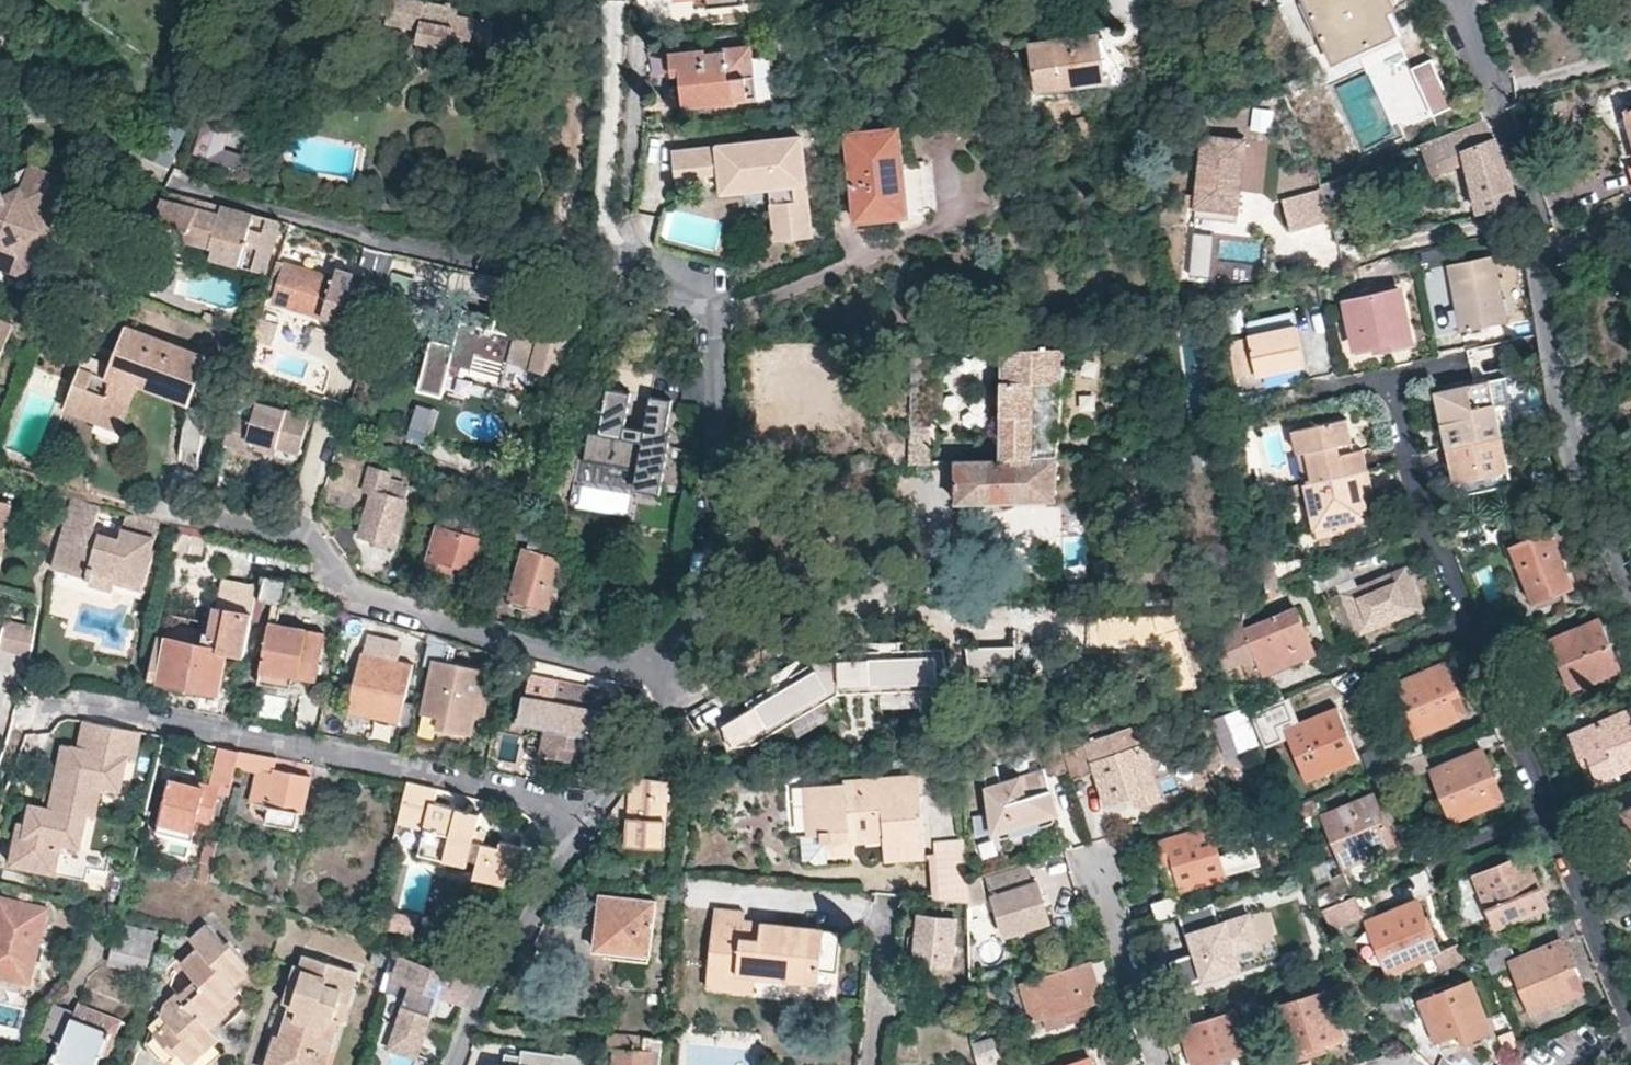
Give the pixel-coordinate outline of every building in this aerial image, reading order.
[(439,31),(438,37),(451,39),(450,46),(450,51),(487,57),(490,46),(507,51),(512,24),(477,18),(477,9),(436,2),(424,0),(375,0),(373,12),(387,14),(386,22),(421,28),(439,31)] [(1389,0),(1303,0),(1333,61),(1395,32),(1386,12),(1393,9),(1389,0)] [(1,47),(12,19),(0,14),(0,50),(1,47)] [(1028,44),(1034,91),(1106,81),(1100,35),(1028,44)] [(438,37),(437,45),(450,46),(451,39),(438,37)] [(696,107),(713,105),(755,100),(751,56),(749,45),(680,52),(668,54),(670,76),(678,75),(680,92),(694,90),(696,107)] [(1416,72),(1405,47),(1365,64),(1370,77),(1338,91),(1367,159),(1407,142),(1400,126),(1432,112),(1438,120),(1460,111),(1439,62),(1416,72)] [(1315,88),(1309,72),(1284,82),(1291,98),(1315,88)] [(680,92),(682,109),(696,107),(694,90),(680,92)] [(1623,111),(1630,137),(1630,108),(1623,111)] [(216,117),(212,117),(204,149),(202,157),(225,164),(224,171),(238,175),(241,167),(235,166),(238,153),(228,151),(234,122),(230,121),(231,114),(218,111),(216,117)] [(1479,215),(1516,202),(1500,157),(1494,138),(1491,134),(1483,119),(1436,138),(1419,144),(1429,174),(1464,163),(1479,215)] [(182,136),(156,125),(143,154),(168,165),(182,136)] [(897,217),(895,195),(893,172),(901,171),(900,164),(896,129),(844,135),(847,154),(852,195),(854,221),(897,217)] [(1199,135),(1198,160),(1195,183),(1194,194),(1186,193),(1184,207),(1214,209),(1229,211),(1230,190),(1239,191),(1244,141),(1199,135)] [(813,236),(802,137),(673,152),(677,186),(708,183),(707,175),(721,173),(747,170),(749,189),(770,186),(771,196),(762,197),(768,241),(813,236)] [(1384,173),(1389,187),(1429,174),(1419,144),(1397,153),(1353,172),(1350,172),(1354,185),(1384,173)] [(250,156),(238,153),(235,166),(241,167),(246,169),(250,156)] [(902,161),(909,215),(938,211),(931,157),(902,161)] [(1281,187),(1281,202),(1289,230),(1329,220),(1321,183),(1315,172),(1306,175),(1303,164),(1279,171),(1283,183),(1284,186),(1281,187)] [(64,183),(25,170),(0,183),(0,201),(1,203),(0,203),(0,270),(32,281),(42,249),(34,234),(36,228),(51,220),(64,183)] [(749,189),(747,170),(721,173),(723,192),(749,189)] [(893,172),(895,195),(897,217),(907,215),(901,171),(893,172)] [(1350,172),(1321,183),(1329,220),(1336,244),(1342,243),(1380,233),(1375,212),(1364,215),(1354,185),(1350,172)] [(771,196),(770,186),(761,187),(762,197),(771,196)] [(1239,191),(1230,190),(1229,211),(1237,211),(1239,191)] [(171,195),(168,204),(190,210),(193,199),(172,193),(171,195)] [(193,199),(190,210),(219,219),(222,207),(193,199)] [(222,207),(219,219),(233,224),(237,210),(222,207)] [(1229,211),(1214,209),(1212,223),(1235,225),(1237,211),(1229,211)] [(237,210),(233,224),(229,239),(226,239),(221,260),(243,266),(265,272),(280,222),(237,210)] [(1208,275),(1210,233),(1190,232),(1188,274),(1208,275)] [(363,246),(359,265),(369,268),(368,274),(370,279),(385,283),(394,255),(363,246)] [(1497,254),(1446,266),(1461,332),(1488,326),(1506,322),(1495,273),(1501,272),(1497,254)] [(221,260),(217,274),(240,279),(241,276),(243,266),(221,260)] [(276,290),(273,301),(310,312),(332,319),(344,322),(347,314),(355,317),(364,287),(360,285),(362,279),(350,276),(348,282),(309,270),(277,260),(274,269),(268,288),(276,290)] [(609,279),(611,268),(593,266),(592,276),(609,279)] [(433,325),(441,294),(407,285),(398,315),(433,325)] [(1344,301),(1354,348),(1368,346),(1374,344),(1375,350),(1410,342),(1399,290),(1344,301)] [(1293,314),(1290,301),(1243,310),(1245,323),(1293,314)] [(556,374),(570,316),(535,308),(533,314),(522,311),(522,308),(499,302),(496,314),(464,306),(455,343),(421,335),(410,380),(432,386),(440,354),(468,361),(471,346),(522,358),(532,361),(531,366),(530,368),(556,374)] [(1303,366),(1293,314),(1245,323),(1219,327),(1231,380),(1252,374),(1257,376),(1292,368),(1303,366)] [(275,349),(282,326),(259,319),(256,329),(252,339),(251,343),(275,349)] [(11,327),(0,323),(0,355),(11,327)] [(125,427),(138,390),(142,381),(190,398),(204,358),(117,325),(113,324),(98,364),(94,372),(78,367),(65,404),(88,412),(97,416),(125,427)] [(1000,349),(999,373),(998,447),(998,459),(953,461),(955,502),(982,501),(1025,499),(1054,499),(1065,348),(1000,349)] [(504,385),(522,387),(525,365),(507,363),(504,385)] [(1449,446),(1503,434),(1494,391),(1491,379),(1437,391),(1446,433),(1449,446)] [(187,406),(190,398),(142,381),(138,390),(180,404),(187,406)] [(664,446),(666,434),(672,400),(651,396),(645,429),(625,426),(631,392),(607,388),(601,423),(618,426),(616,436),(599,433),(589,431),(583,461),(587,462),(637,471),(635,480),(662,485),(669,446),(664,446)] [(816,394),(816,389),(773,390),(773,398),(815,398),(816,394)] [(426,442),(437,408),(414,400),(402,434),(426,442)] [(296,459),(305,416),(254,405),(245,448),(296,459)] [(179,444),(199,448),(203,422),(204,410),(191,407),(187,406),(185,410),(179,444)] [(1307,451),(1314,481),(1366,470),(1361,447),(1352,449),(1350,444),(1345,418),(1292,429),(1297,453),(1307,451)] [(616,436),(618,426),(601,423),(599,433),(616,436)] [(929,464),(929,461),(930,426),(909,425),(907,464),(929,464)] [(635,480),(637,471),(587,462),(583,486),(663,500),(675,435),(666,434),(664,446),(669,446),(662,485),(635,480)] [(1450,453),(1459,495),(1514,483),(1503,434),(1449,446),(1450,453)] [(1304,483),(1314,481),(1307,451),(1297,453),(1304,483)] [(362,489),(370,492),(359,533),(392,543),(404,500),(402,499),(405,487),(386,482),(388,471),(368,467),(362,489)] [(1304,483),(1314,529),(1354,520),(1369,517),(1367,509),(1365,501),(1372,500),(1366,470),(1314,481),(1304,483)] [(422,508),(440,513),(426,562),(450,569),(452,562),(478,569),(490,523),(448,511),(442,509),(449,482),(431,477),(422,508)] [(71,496),(68,504),(91,510),(94,502),(71,496)] [(982,501),(983,521),(1026,519),(1025,499),(982,501)] [(1,551),(10,503),(0,501),(0,551),(1,551)] [(118,521),(114,538),(93,531),(88,522),(91,510),(68,504),(65,521),(71,523),(70,529),(60,536),(53,563),(85,572),(86,573),(85,578),(90,580),(93,570),(112,575),(133,580),(138,578),(139,572),(144,573),(149,551),(148,548),(152,531),(118,521)] [(525,551),(522,550),(510,596),(546,607),(559,561),(552,558),(555,548),(545,545),(548,538),(545,532),(531,528),(534,511),(518,506),(509,535),(528,540),(525,551)] [(121,509),(118,521),(152,531),(155,518),(121,509)] [(1355,528),(1354,520),(1314,529),(1315,536),(1355,528)] [(71,523),(65,521),(60,536),(70,529),(71,523)] [(1566,523),(1548,531),(1510,546),(1523,578),(1533,603),(1572,587),(1557,552),(1563,549),(1566,558),(1578,554),(1566,523)] [(201,556),(203,534),(173,531),(170,552),(201,556)] [(1264,593),(1277,587),(1271,558),(1260,561),(1264,593)] [(1315,570),(1322,589),(1350,577),(1344,559),(1343,558),(1315,570)] [(86,573),(85,572),(53,563),(51,570),(60,571),(85,578),(86,573)] [(1370,622),(1373,628),(1422,607),(1416,592),(1404,567),(1346,592),(1339,595),(1354,629),(1370,622)] [(90,580),(89,585),(108,590),(111,580),(112,575),(93,570),(90,580)] [(112,575),(111,580),(140,589),(144,573),(139,572),(138,578),(133,580),(112,575)] [(288,580),(265,575),(260,599),(262,600),(277,602),(284,598),(288,580)] [(220,576),(215,606),(251,614),(254,598),(257,583),(220,576)] [(1208,587),(1195,591),(1200,606),(1212,601),(1208,587)] [(260,599),(254,598),(250,622),(257,623),(262,600),(260,599)] [(215,606),(208,646),(155,637),(149,679),(217,691),(225,651),(243,655),(250,622),(251,614),(215,606)] [(1314,654),(1297,608),(1244,631),(1241,622),(1222,630),(1216,617),(1205,621),(1210,635),(1224,662),(1237,658),(1247,680),(1282,667),(1314,654)] [(1570,690),(1620,669),(1610,645),(1598,618),(1555,637),(1560,650),(1564,658),(1557,661),(1570,690)] [(0,621),(0,643),(30,651),(33,630),(0,621)] [(281,687),(283,675),(293,676),(314,680),(323,632),(269,623),(259,682),(281,687)] [(347,711),(383,719),(409,724),(413,702),(403,700),(411,664),(395,661),(399,642),(366,635),(362,654),(360,653),(347,711)] [(1557,661),(1564,658),(1560,650),(1555,637),(1548,640),(1557,661)] [(431,664),(426,685),(420,715),(432,718),(443,720),(442,731),(464,737),(466,729),(474,693),(478,672),(437,662),(439,645),(432,644),(426,642),(422,662),(431,664)] [(951,658),(846,659),(846,688),(884,688),(884,713),(921,713),(921,694),(951,694),(951,658)] [(1399,683),(1394,685),(1416,734),(1455,718),(1449,704),(1446,697),(1456,692),(1443,664),(1431,669),(1399,683)] [(828,699),(817,674),(726,717),(740,746),(782,727),(790,744),(825,728),(815,706),(828,699)] [(293,676),(283,675),(281,687),(291,688),(293,676)] [(600,691),(554,682),(550,702),(544,730),(540,754),(559,758),(562,744),(573,746),(588,749),(591,737),(596,710),(600,691)] [(1455,718),(1465,713),(1460,702),(1456,692),(1446,697),(1449,704),(1455,718)] [(550,702),(521,696),(516,724),(544,730),(550,702)] [(300,699),(300,703),(294,731),(316,735),(317,729),(322,705),(323,703),(300,699)] [(1291,718),(1285,703),(1253,716),(1264,745),(1279,738),(1274,726),(1291,718)] [(1291,727),(1285,730),(1307,780),(1355,761),(1357,759),(1336,708),(1324,713),(1291,727)] [(8,736),(13,720),(4,717),(5,711),(0,710),(0,734),(8,736)] [(617,714),(596,710),(591,737),(598,739),(617,714)] [(1596,776),(1630,762),(1630,710),(1570,735),(1578,756),(1582,754),(1586,753),(1590,763),(1596,776)] [(443,720),(432,718),(430,729),(432,730),(442,731),(443,720)] [(409,724),(383,719),(382,723),(408,729),(409,725),(409,724)] [(137,733),(79,722),(74,748),(66,747),(60,778),(52,777),(47,805),(27,802),(24,821),(21,834),(13,832),(7,863),(54,872),(59,843),(79,846),(85,813),(93,815),(96,798),(99,785),(118,789),(124,756),(132,757),(137,733)] [(1422,753),(1416,738),(1388,750),(1394,765),(1422,753)] [(559,758),(569,760),(573,746),(562,744),(559,758)] [(66,747),(58,745),(52,777),(60,778),(66,747)] [(1091,761),(1105,804),(1135,795),(1139,804),(1150,801),(1158,798),(1146,765),(1139,745),(1116,753),(1091,761)] [(1073,779),(1090,774),(1081,747),(1064,752),(1073,779)] [(156,832),(191,840),(197,819),(209,822),(217,793),(228,796),(234,767),(238,752),(217,748),(209,780),(218,782),(218,786),(185,779),(184,785),(168,781),(156,832)] [(1481,750),(1431,770),(1452,820),(1502,800),(1496,785),(1481,750)] [(255,772),(250,803),(268,806),(265,822),(295,828),(298,813),(301,814),(309,777),(273,771),(275,759),(238,752),(234,767),(255,772)] [(1394,765),(1400,780),(1429,768),(1422,753),(1394,765)] [(1582,754),(1578,756),(1582,766),(1590,763),(1586,753),(1582,754)] [(99,785),(96,798),(123,803),(132,757),(124,756),(118,789),(99,785)] [(1055,813),(1048,788),(1044,788),(1041,779),(1040,775),(1038,770),(1016,775),(1017,781),(999,786),(994,763),(980,767),(987,832),(1009,826),(1011,833),(1039,825),(1037,818),(1055,813)] [(626,845),(660,848),(663,816),(665,781),(634,775),(608,815),(627,817),(628,818),(626,845)] [(847,832),(856,831),(857,837),(881,835),(882,843),(883,859),(923,856),(916,777),(818,786),(820,802),(805,803),(807,834),(818,832),(820,840),(823,841),(824,849),(847,849),(847,844),(847,832)] [(396,823),(423,830),(417,855),(452,863),(458,838),(471,840),(478,814),(432,803),(432,802),(435,790),(406,783),(401,804),(396,823)] [(818,786),(805,786),(805,803),(820,802),(818,786)] [(1322,816),(1344,867),(1387,848),(1394,846),(1387,830),(1372,795),(1322,816)] [(1618,812),(1630,842),(1630,807),(1618,812)] [(1057,820),(1055,813),(1037,818),(1039,825),(1057,820)] [(24,821),(16,819),(13,832),(21,834),(24,821)] [(1011,833),(1009,826),(987,832),(989,840),(1011,833)] [(1161,864),(1172,861),(1179,886),(1181,890),(1224,877),(1209,827),(1162,841),(1154,843),(1161,864)] [(847,832),(847,844),(882,843),(881,835),(857,837),(856,831),(847,832)] [(471,840),(458,838),(452,863),(465,866),(471,840)] [(199,880),(207,882),(217,842),(205,839),(201,857),(204,858),(199,880)] [(467,876),(502,885),(510,852),(476,843),(467,876)] [(1223,870),(1256,866),(1254,846),(1221,850),(1223,870)] [(848,857),(847,849),(824,849),(824,858),(848,857)] [(963,851),(930,854),(935,901),(966,903),(965,881),(963,851)] [(1531,891),(1538,887),(1525,855),(1517,859),(1528,883),(1531,891)] [(1517,859),(1474,877),(1496,926),(1546,905),(1538,887),(1531,891),(1528,883),(1517,859)] [(1168,889),(1179,886),(1172,861),(1161,864),(1168,889)] [(1005,936),(1047,921),(1034,881),(1027,882),(1023,869),(986,880),(1005,936)] [(1310,886),(1319,904),(1350,890),(1343,872),(1310,886)] [(976,879),(965,881),(966,903),(966,908),(982,904),(976,879)] [(1245,912),(1256,907),(1272,902),(1267,885),(1240,894),(1245,912)] [(1149,901),(1154,919),(1180,913),(1176,895),(1149,901)] [(600,896),(595,951),(648,956),(653,902),(600,896)] [(0,898),(0,975),(29,981),(45,919),(46,911),(46,908),(0,898)] [(1362,916),(1354,898),(1321,911),(1329,930),(1362,916)] [(1416,902),(1367,922),(1388,972),(1437,951),(1432,938),(1420,911),(1416,902)] [(736,975),(742,921),(743,910),(714,907),(705,986),(753,992),(755,976),(736,975)] [(953,921),(918,917),(912,961),(945,964),(949,964),(953,921)] [(1191,956),(1201,953),(1204,963),(1208,980),(1249,967),(1252,965),(1237,917),(1184,932),(1191,956)] [(840,931),(742,921),(736,975),(755,976),(815,983),(817,969),(835,971),(840,931)] [(201,1021),(209,1014),(218,1025),(228,1016),(222,1009),(238,994),(233,988),(251,970),(226,944),(224,946),(205,924),(190,939),(197,949),(180,965),(194,981),(178,996),(176,993),(164,1004),(163,1016),(167,1021),(144,1043),(165,1064),(166,1064),(174,1057),(178,1054),(188,1064),(204,1064),(224,1046),(211,1032),(201,1021)] [(116,929),(109,961),(142,969),(148,941),(148,937),(116,929)] [(1572,995),(1564,976),(1569,974),(1573,972),(1561,940),(1522,957),(1511,962),(1531,1012),(1559,1002),(1572,995)] [(1513,956),(1507,942),(1481,953),(1490,973),(1505,967),(1503,960),(1513,956)] [(464,1000),(472,979),(419,961),(391,951),(386,969),(411,979),(405,995),(393,1030),(421,1039),(438,991),(464,1000)] [(1204,963),(1201,953),(1191,956),(1193,966),(1204,963)] [(314,1048),(327,1051),(335,1019),(332,1018),(340,993),(349,995),(356,970),(302,955),(298,972),(291,971),(282,1004),(289,1006),(292,1006),(295,1008),(292,1017),(286,1015),(280,1033),(279,1036),(275,1035),(268,1059),(291,1064),(308,1064),(314,1048)] [(1069,1023),(1066,1012),(1082,1007),(1101,1001),(1089,961),(1018,984),(1031,1023),(1045,1019),(1048,1030),(1069,1023)] [(1569,974),(1564,976),(1572,995),(1581,991),(1573,972),(1569,974)] [(970,993),(983,991),(979,974),(969,976),(970,993)] [(1429,996),(1418,1000),(1439,1050),(1449,1046),(1490,1030),(1469,980),(1429,996)] [(1247,989),(1234,993),(1239,1012),(1252,1008),(1247,989)] [(1289,1059),(1317,1050),(1315,1042),(1337,1035),(1325,992),(1273,1008),(1289,1059)] [(1233,1011),(1202,1019),(1198,1003),(1177,1010),(1193,1064),(1198,1064),(1246,1050),(1233,1011)] [(76,1006),(71,1018),(108,1032),(100,1056),(106,1057),(113,1035),(118,1021),(76,1006)] [(292,1006),(289,1006),(286,1015),(292,1017),(295,1008),(292,1006)] [(1084,1018),(1082,1007),(1066,1012),(1069,1023),(1084,1018)] [(211,1032),(218,1025),(209,1014),(201,1021),(211,1032)] [(58,1055),(87,1064),(96,1064),(100,1056),(108,1032),(71,1018),(62,1046),(58,1055)] [(663,1038),(608,1035),(607,1048),(614,1049),(613,1064),(660,1064),(663,1038)] [(971,1044),(976,1064),(999,1064),(1006,1063),(997,1037),(971,1044)] [(327,1051),(314,1048),(308,1064),(322,1064),(327,1051)] [(504,1064),(558,1064),(559,1056),(521,1051),(519,1060),(505,1058),(504,1064)] [(585,1058),(564,1054),(562,1064),(585,1064),(585,1058)]
